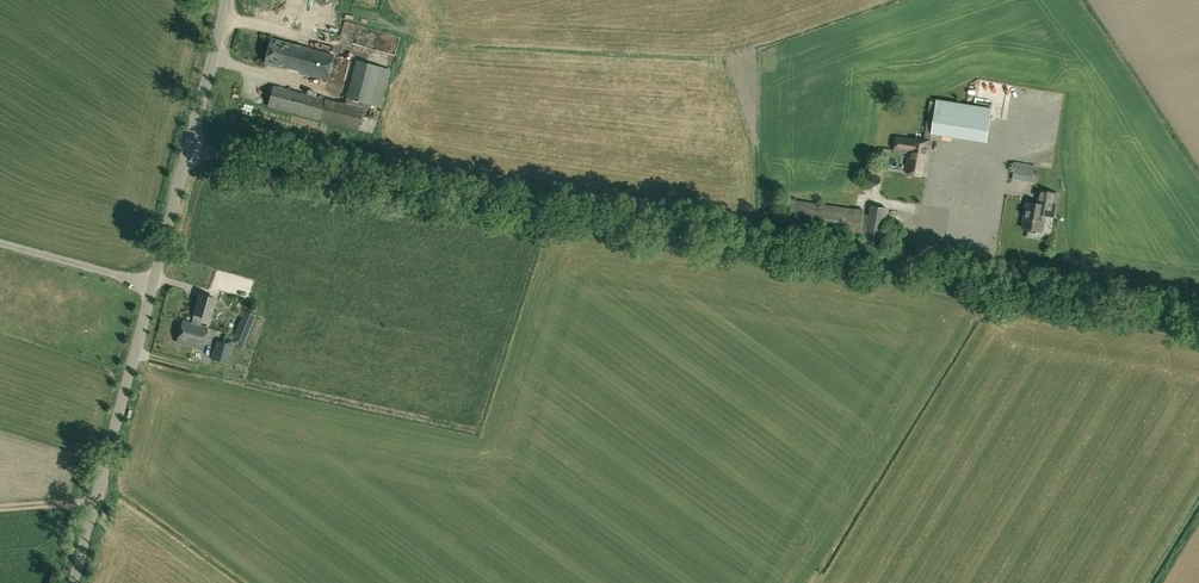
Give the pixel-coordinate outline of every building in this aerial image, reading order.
[(265,64),(327,81),(334,57),(271,40),(265,64)] [(356,62),(347,99),(381,107),(390,70),(356,62)] [(358,130),(364,110),(274,86),(268,106),(358,130)] [(983,86),(976,90),(981,99),(988,95),(983,86)] [(932,135),(987,143),(992,108),(937,100),(932,135)] [(911,139),(897,137),(895,151),(910,153),(907,173),(927,176),(931,142),(911,139)] [(1015,162),(1013,178),(1013,179),(1033,183),(1036,166),(1015,162)] [(1023,229),(1042,232),(1045,216),(1054,217),(1058,194),(1041,191),(1038,205),(1028,203),(1023,229)] [(872,207),(871,215),(864,214),(864,211),(793,201),(789,227),(862,238),(862,234),(868,235),(866,244),(881,246),(887,210),(872,207)] [(208,327),(201,325),(203,316),(211,318),(215,319),(217,311),(214,310),(216,300),(200,295),(192,323),(200,325),(208,327)] [(241,319),(233,338),(245,342),(253,324),(241,319)] [(202,350),(208,327),(200,325),(192,323),(191,324),(183,321),(177,343),(202,350)] [(233,345),(218,341),(212,360),(228,364),(233,345)]
